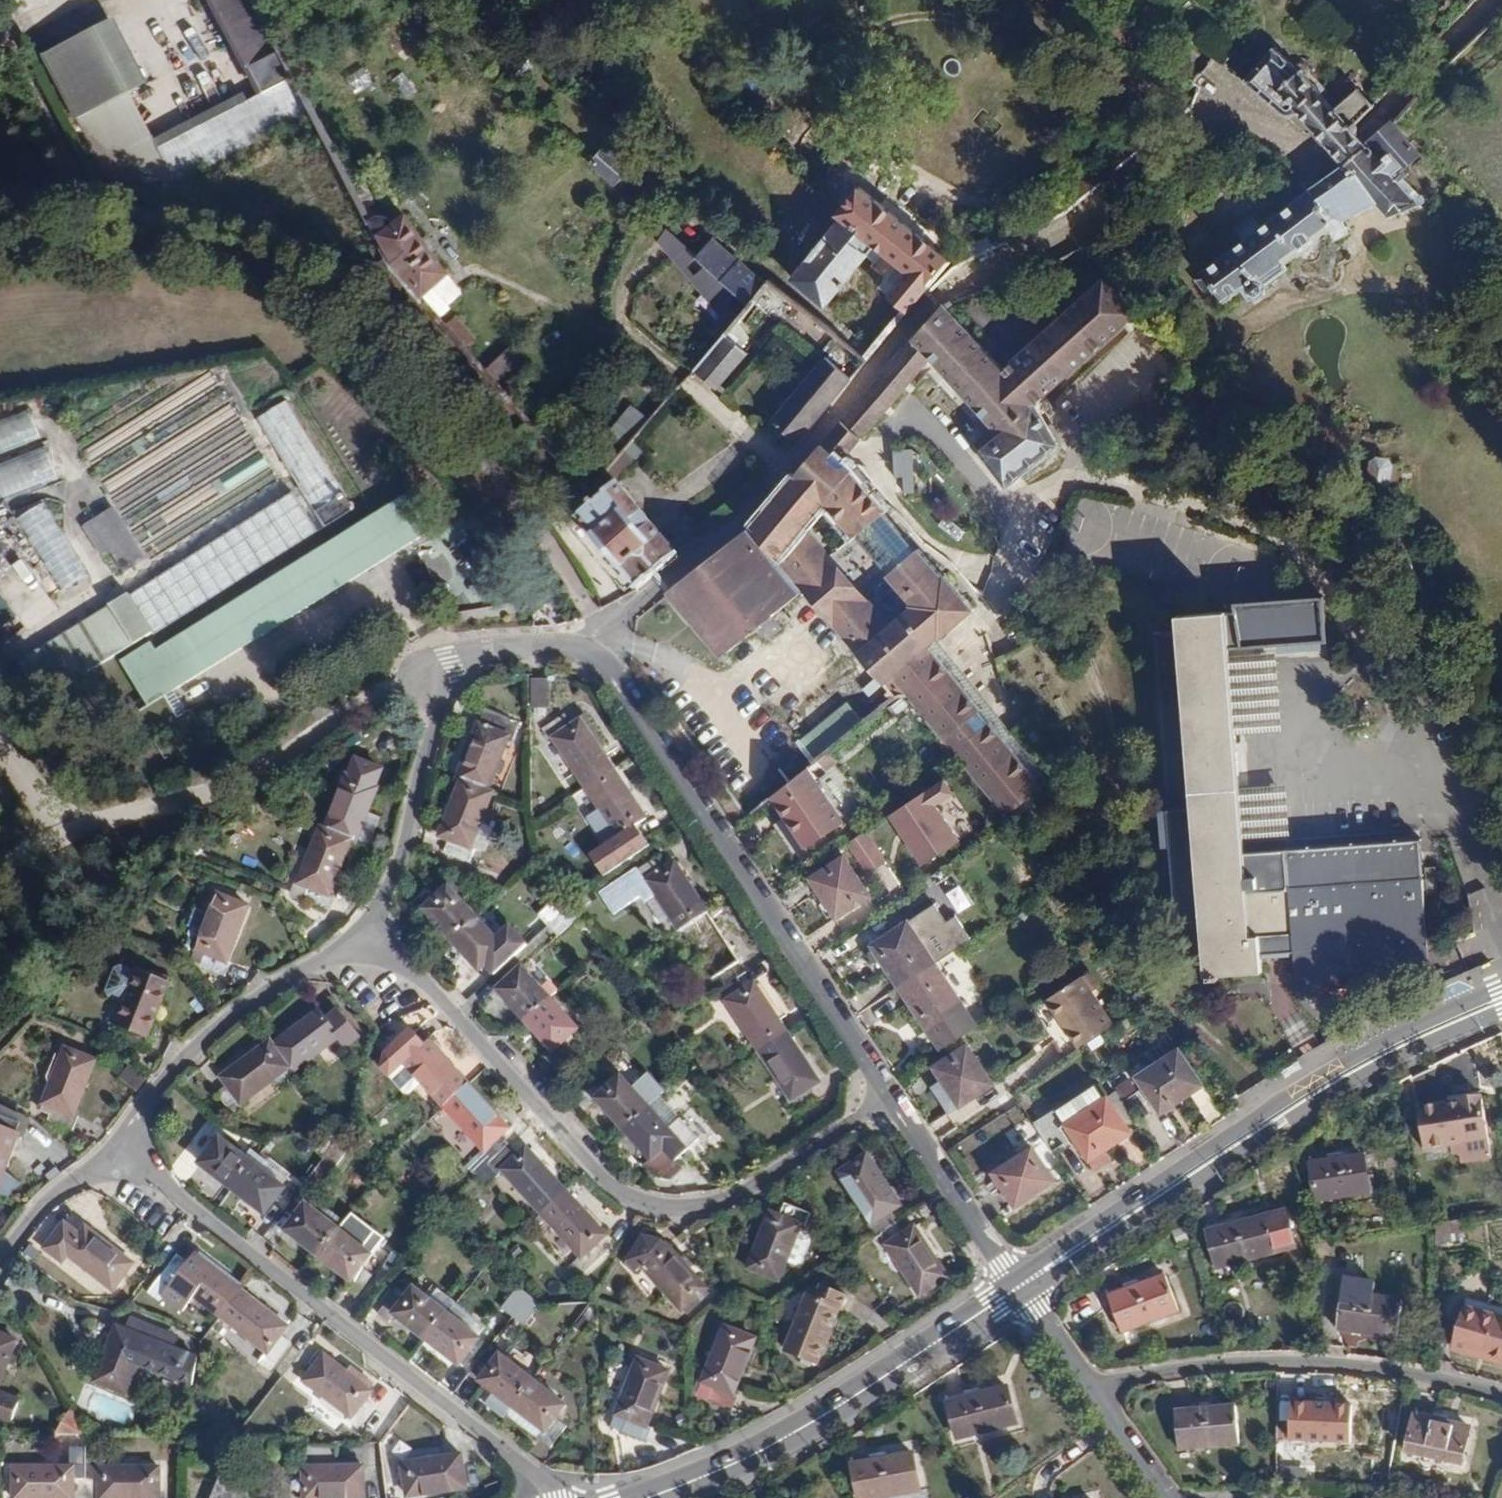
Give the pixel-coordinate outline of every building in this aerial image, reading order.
[(223,25),(259,94),(263,102),(261,103),(278,136),(312,119),(251,0),(210,0),(223,25)] [(116,25),(64,52),(97,117),(149,91),(116,25)] [(1277,49),(1250,82),(1291,116),(1304,110),(1340,157),(1346,166),(1367,147),(1361,137),(1354,128),(1375,107),(1359,87),(1335,105),(1310,71),(1312,68),(1312,62),(1308,57),(1303,56),(1297,58),(1294,63),(1277,49)] [(348,75),(354,90),(370,84),(364,69),(348,75)] [(401,72),(391,80),(404,98),(415,90),(401,72)] [(1312,192),(1206,273),(1214,283),(1212,285),(1219,294),(1222,293),(1230,304),(1247,291),(1255,301),(1259,298),(1261,301),(1270,295),(1268,292),(1272,289),(1269,285),(1290,269),(1287,265),(1332,230),(1337,238),(1349,232),(1342,217),(1378,200),(1388,213),(1417,205),(1404,171),(1424,152),(1397,120),(1367,147),(1346,166),(1312,192)] [(152,142),(118,159),(125,174),(176,189),(152,142)] [(608,149),(594,164),(617,183),(630,168),(608,149)] [(840,210),(844,214),(876,242),(866,254),(878,264),(882,259),(905,278),(895,291),(914,306),(926,292),(950,262),(860,186),(840,210)] [(844,214),(790,277),(823,305),(861,261),(866,254),(876,242),(844,214)] [(375,220),(367,224),(391,272),(436,322),(452,309),(449,305),(462,292),(448,275),(442,277),(402,218),(389,228),(386,223),(375,220)] [(714,245),(699,262),(667,233),(660,244),(721,321),(711,329),(721,340),(725,336),(766,288),(742,266),(734,259),(726,252),(716,243),(714,245)] [(844,423),(862,439),(931,359),(999,437),(981,454),(1013,489),(1062,444),(1037,404),(1139,315),(1109,280),(1004,372),(946,305),(943,307),(844,423)] [(725,336),(693,372),(717,392),(748,355),(725,336)] [(788,431),(800,441),(868,363),(862,358),(850,372),(830,355),(775,420),(788,431)] [(317,512),(346,494),(292,402),(262,420),(317,512)] [(41,437),(30,408),(0,420),(0,453),(41,437)] [(843,462),(862,439),(844,423),(767,512),(749,528),(810,600),(895,702),(903,697),(911,698),(946,743),(982,714),(930,651),(937,645),(976,616),(946,579),(944,581),(920,551),(918,553),(917,554),(883,513),(886,511),(851,473),(852,472),(843,462)] [(45,447),(0,463),(0,501),(58,480),(45,447)] [(913,448),(893,448),(894,493),(914,493),(913,448)] [(593,502),(573,519),(635,592),(636,591),(678,558),(605,474),(587,494),(593,502)] [(319,534),(294,494),(132,594),(157,634),(319,534)] [(350,496),(321,513),(330,528),(359,512),(350,496)] [(159,648),(181,684),(425,534),(402,498),(159,648)] [(62,591),(90,573),(45,504),(18,521),(62,591)] [(114,505),(86,523),(120,576),(148,559),(114,505)] [(749,528),(672,589),(730,663),(768,634),(777,645),(791,635),(781,623),(810,600),(749,528)] [(130,594),(110,605),(134,646),(156,634),(130,594)] [(1233,613),(1224,614),(1227,650),(1325,643),(1322,599),(1233,605),(1233,613)] [(1224,614),(1172,619),(1175,637),(1201,975),(1259,971),(1258,958),(1294,956),(1286,850),(1242,853),(1227,650),(1224,614)] [(154,639),(124,657),(128,665),(159,648),(155,641),(154,639)] [(181,684),(159,648),(128,665),(151,703),(140,708),(169,754),(209,731),(197,710),(195,706),(180,715),(167,693),(181,684)] [(37,650),(17,662),(40,702),(60,690),(37,650)] [(530,676),(529,706),(547,706),(549,677),(530,676)] [(855,705),(808,742),(822,760),(869,723),(855,705)] [(480,724),(510,737),(514,738),(519,727),(485,712),(480,724)] [(982,714),(946,743),(964,765),(1008,821),(1047,788),(982,714)] [(564,716),(542,730),(549,740),(554,737),(586,787),(613,770),(581,720),(570,727),(564,716)] [(510,737),(480,724),(457,779),(461,781),(487,792),(510,737)] [(346,774),(323,829),(350,841),(353,842),(354,839),(371,845),(381,817),(366,812),(376,786),(380,787),(385,776),(362,766),(357,778),(346,774)] [(647,822),(613,770),(586,787),(620,838),(589,858),(604,879),(650,847),(638,828),(647,822)] [(491,794),(487,792),(461,781),(438,836),(450,841),(468,848),(491,794)] [(818,782),(781,807),(807,850),(845,825),(818,782)] [(934,804),(925,791),(889,815),(923,865),(959,841),(934,804)] [(323,829),(320,828),(297,882),(309,887),(329,895),(350,841),(323,829)] [(869,873),(885,862),(865,831),(848,843),(867,871),(869,873)] [(1418,840),(1286,850),(1294,956),(1425,947),(1418,840)] [(474,851),(468,848),(450,841),(445,852),(469,862),(474,851)] [(706,912),(674,863),(664,870),(655,858),(600,894),(614,916),(643,898),(648,903),(656,896),(679,930),(706,912)] [(847,858),(813,880),(837,918),(871,897),(847,858)] [(333,897),(329,895),(309,887),(304,899),(328,909),(333,897)] [(437,898),(423,909),(452,941),(476,919),(448,888),(437,898)] [(423,909),(437,898),(428,889),(399,915),(407,924),(423,909)] [(249,904),(219,892),(197,947),(209,952),(227,959),(249,904)] [(549,926),(570,907),(561,897),(539,916),(549,926)] [(570,907),(549,926),(558,936),(578,918),(570,907)] [(872,948),(899,990),(935,965),(968,943),(954,922),(945,927),(933,909),(872,948)] [(746,974),(706,912),(679,930),(714,977),(709,982),(715,994),(735,980),(746,974)] [(497,942),(476,919),(452,941),(480,973),(486,966),(494,976),(527,946),(511,930),(497,942)] [(227,959),(209,952),(205,964),(227,973),(231,961),(227,959)] [(935,965),(899,990),(939,1052),(976,1028),(935,965)] [(172,982),(143,970),(120,1025),(130,1029),(126,1040),(149,1050),(154,1039),(149,1036),(172,982)] [(522,970),(498,992),(524,1021),(548,999),(555,993),(547,984),(540,990),(522,970)] [(1084,978),(1083,976),(1047,1000),(1062,1023),(1066,1020),(1071,1028),(1067,1031),(1079,1048),(1085,1044),(1114,1025),(1092,991),(1084,978)] [(726,1003),(744,991),(735,980),(715,994),(722,1005),(726,1003)] [(753,984),(744,991),(726,1003),(758,1052),(786,1034),(753,984)] [(577,1030),(548,999),(524,1021),(551,1053),(545,1059),(553,1068),(571,1051),(564,1042),(577,1030)] [(320,1010),(272,1045),(289,1068),(292,1072),(339,1038),(347,1048),(359,1039),(338,1011),(327,1019),(320,1010)] [(425,1045),(412,1031),(385,1054),(382,1068),(389,1076),(404,1063),(422,1084),(443,1107),(468,1085),(429,1042),(425,1045)] [(818,1084),(786,1034),(758,1052),(791,1103),(808,1091),(818,1084)] [(270,1041),(223,1075),(230,1086),(221,1092),(235,1112),(244,1105),(242,1102),(289,1068),(272,1045),(270,1041)] [(969,1046),(935,1068),(960,1108),(993,1085),(969,1046)] [(98,1061),(69,1049),(46,1104),(56,1108),(74,1117),(98,1061)] [(1177,1052),(1137,1080),(1158,1114),(1200,1087),(1177,1052)] [(611,1068),(579,1095),(588,1107),(596,1101),(623,1131),(647,1109),(660,1098),(664,1094),(647,1075),(630,1090),(611,1068)] [(507,1129),(468,1085),(443,1107),(484,1149),(480,1154),(490,1164),(509,1146),(501,1134),(507,1129)] [(1093,1087),(1066,1105),(1076,1121),(1065,1128),(1075,1142),(1093,1170),(1111,1159),(1105,1150),(1129,1134),(1098,1087),(1095,1089),(1093,1087)] [(808,1091),(791,1103),(788,1105),(794,1115),(815,1101),(808,1091)] [(1447,1110),(1416,1115),(1423,1157),(1460,1151),(1460,1150),(1487,1145),(1480,1100),(1456,1104),(1457,1111),(1447,1113),(1447,1110)] [(74,1117),(56,1108),(51,1119),(75,1129),(79,1119),(74,1117)] [(667,1132),(647,1109),(623,1131),(650,1162),(663,1153),(674,1164),(698,1142),(680,1121),(667,1132)] [(10,1200),(22,1183),(6,1170),(20,1136),(25,1138),(30,1123),(0,1111),(0,1194),(10,1200)] [(1050,1115),(1033,1126),(1054,1156),(1070,1145),(1050,1115)] [(342,1135),(332,1127),(316,1146),(326,1154),(342,1135)] [(353,1145),(342,1135),(326,1154),(304,1183),(314,1191),(353,1145)] [(207,1151),(198,1162),(230,1188),(252,1162),(218,1137),(207,1151)] [(207,1151),(198,1144),(183,1163),(192,1170),(198,1162),(207,1151)] [(515,1155),(509,1146),(490,1164),(499,1173),(503,1170),(540,1213),(564,1191),(526,1147),(515,1155)] [(1032,1152),(993,1177),(1014,1211),(1054,1185),(1032,1152)] [(674,1164),(663,1153),(650,1162),(644,1167),(654,1180),(668,1184),(681,1172),(674,1164)] [(841,1176),(873,1226),(890,1214),(898,1209),(866,1159),(841,1176)] [(1368,1159),(1309,1167),(1315,1202),(1372,1194),(1368,1159)] [(283,1187),(252,1162),(230,1188),(262,1213),(283,1187)] [(603,1235),(564,1191),(540,1213),(578,1256),(575,1260),(585,1268),(603,1252),(594,1241),(603,1235)] [(338,1230),(306,1204),(285,1231),(317,1256),(338,1230)] [(811,1213),(788,1205),(784,1215),(767,1211),(746,1267),(778,1281),(800,1225),(805,1227),(811,1213)] [(875,1238),(896,1224),(890,1214),(873,1226),(869,1228),(875,1238)] [(1265,1219),(1207,1234),(1216,1267),(1274,1251),(1265,1219)] [(1461,1219),(1433,1224),(1437,1247),(1465,1242),(1461,1219)] [(886,1246),(903,1235),(896,1224),(875,1238),(882,1249),(886,1246)] [(69,1225),(53,1245),(62,1253),(65,1250),(112,1288),(132,1264),(86,1226),(79,1234),(69,1225)] [(372,1256),(338,1230),(317,1256),(351,1282),(346,1288),(356,1295),(370,1277),(361,1268),(372,1256)] [(903,1235),(886,1246),(919,1297),(944,1280),(912,1230),(903,1235)] [(652,1252),(645,1244),(626,1260),(635,1269),(641,1267),(681,1311),(705,1289),(663,1245),(652,1252)] [(192,1252),(184,1261),(172,1277),(219,1314),(239,1289),(192,1252)] [(172,1277),(184,1261),(175,1254),(160,1273),(169,1280),(172,1277)] [(1168,1283),(1111,1298),(1117,1321),(1140,1315),(1142,1325),(1176,1315),(1168,1283)] [(518,1288),(501,1310),(512,1319),(529,1298),(518,1288)] [(285,1325),(239,1289),(219,1314),(266,1351),(278,1335),(285,1325)] [(393,1294),(377,1313),(389,1322),(396,1316),(425,1340),(446,1314),(415,1289),(403,1302),(393,1294)] [(807,1298),(784,1353),(814,1365),(837,1311),(842,1313),(847,1301),(824,1291),(818,1303),(807,1298)] [(1398,1302),(1339,1295),(1335,1328),(1393,1336),(1398,1302)] [(538,1306),(529,1298),(512,1319),(522,1327),(538,1306)] [(1461,1311),(1453,1346),(1501,1357),(1501,1321),(1461,1311)] [(478,1340),(446,1314),(425,1340),(457,1365),(478,1340)] [(131,1331),(119,1326),(97,1382),(128,1394),(139,1364),(193,1384),(197,1358),(173,1349),(178,1336),(158,1327),(136,1319),(131,1331)] [(752,1340),(721,1327),(698,1385),(730,1397),(752,1340)] [(0,1333),(0,1383),(17,1340),(0,1333)] [(278,1335),(266,1351),(263,1353),(272,1360),(286,1342),(278,1335)] [(498,1356),(478,1381),(492,1392),(483,1405),(500,1419),(505,1414),(531,1381),(498,1356)] [(373,1395),(326,1357),(307,1383),(353,1421),(366,1404),(373,1395)] [(635,1361),(612,1416),(624,1420),(620,1430),(645,1441),(648,1429),(644,1427),(666,1372),(635,1361)] [(563,1406),(531,1381),(505,1414),(537,1439),(552,1420),(563,1406)] [(730,1397),(698,1385),(694,1395),(731,1410),(735,1399),(730,1397)] [(12,1421),(20,1400),(0,1393),(0,1417),(12,1421)] [(1005,1396),(950,1407),(956,1442),(1012,1432),(1005,1396)] [(375,1411),(366,1404),(353,1421),(351,1423),(360,1430),(375,1411)] [(1349,1404),(1290,1405),(1290,1440),(1350,1440),(1349,1404)] [(1229,1406),(1170,1414),(1173,1437),(1195,1434),(1197,1445),(1232,1441),(1229,1406)] [(1473,1425),(1414,1415),(1408,1450),(1467,1459),(1473,1425)] [(562,1427),(552,1420),(537,1439),(547,1447),(562,1427)] [(850,1466),(856,1497),(871,1497),(915,1489),(908,1454),(850,1466)] [(460,1456),(401,1464),(405,1497),(464,1488),(460,1456)] [(14,1465),(13,1497),(72,1497),(72,1478),(85,1478),(85,1466),(14,1465)] [(98,1479),(98,1497),(157,1497),(157,1467),(85,1466),(85,1478),(98,1479)] [(304,1469),(304,1497),(361,1497),(361,1468),(304,1469)] [(240,1483),(220,1475),(211,1497),(235,1497),(240,1483)] [(85,1478),(72,1478),(72,1497),(85,1497),(85,1478)] [(85,1478),(85,1497),(98,1497),(98,1479),(85,1478)]
